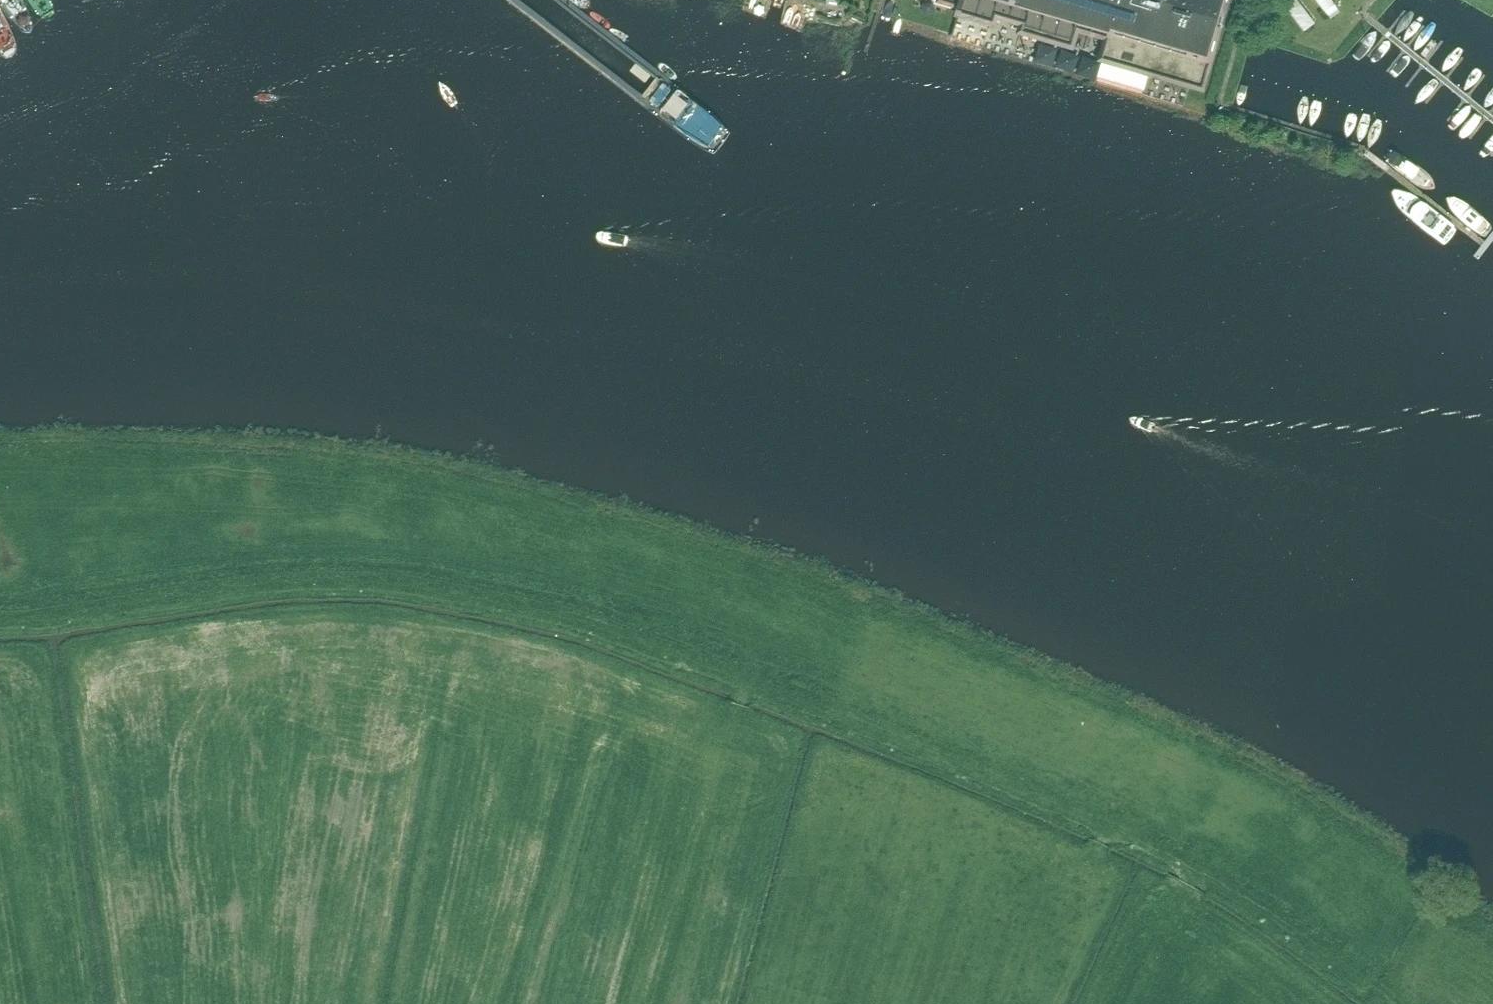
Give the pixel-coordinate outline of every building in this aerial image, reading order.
[(937,4),(954,9),(953,13),(990,24),(992,16),(1021,25),(1019,32),(1068,47),(1072,31),(1106,41),(1101,60),(1096,78),(1142,91),(1147,73),(1203,89),(1229,0),(938,0),(937,4)] [(1281,3),(1303,32),(1314,24),(1296,0),(1285,0),(1281,3)] [(1324,13),(1334,6),(1330,0),(1315,0),(1324,13)]
